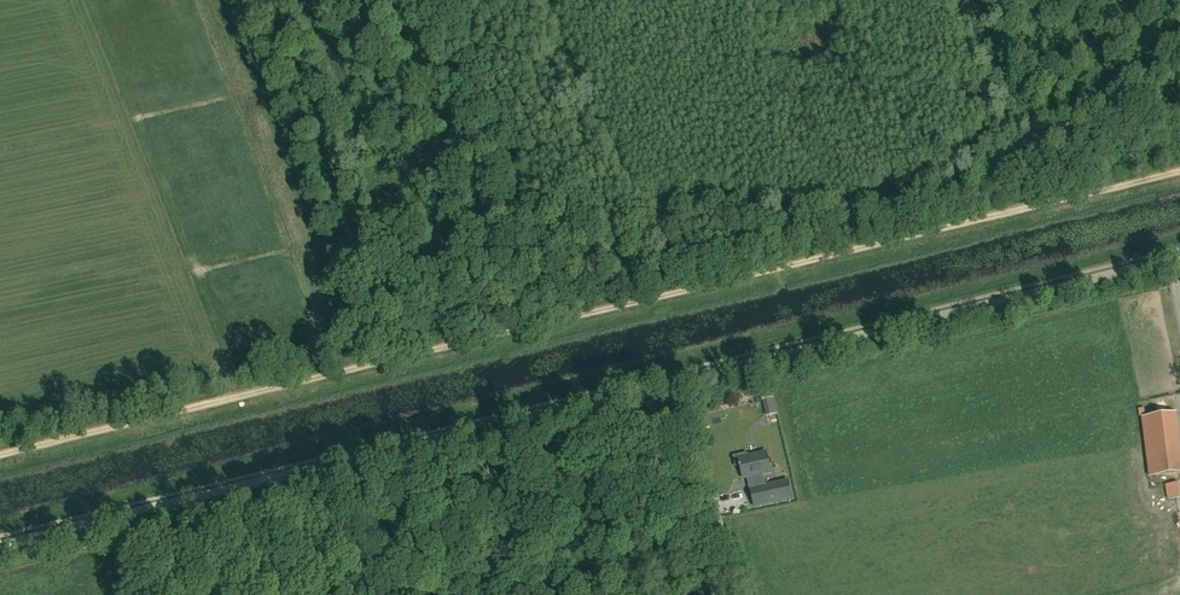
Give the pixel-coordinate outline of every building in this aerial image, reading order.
[(1176,413),(1142,418),(1150,476),(1176,473),(1174,462),(1179,461),(1179,442),(1176,413)] [(788,480),(766,485),(763,474),(771,472),(766,452),(748,457),(747,453),(733,456),(736,467),(741,466),(743,478),(750,477),(752,489),(751,489),(755,507),(792,498),(788,480)] [(792,504),(793,512),(804,511),(803,503),(792,504)] [(751,517),(736,520),(738,530),(752,528),(751,517)]
